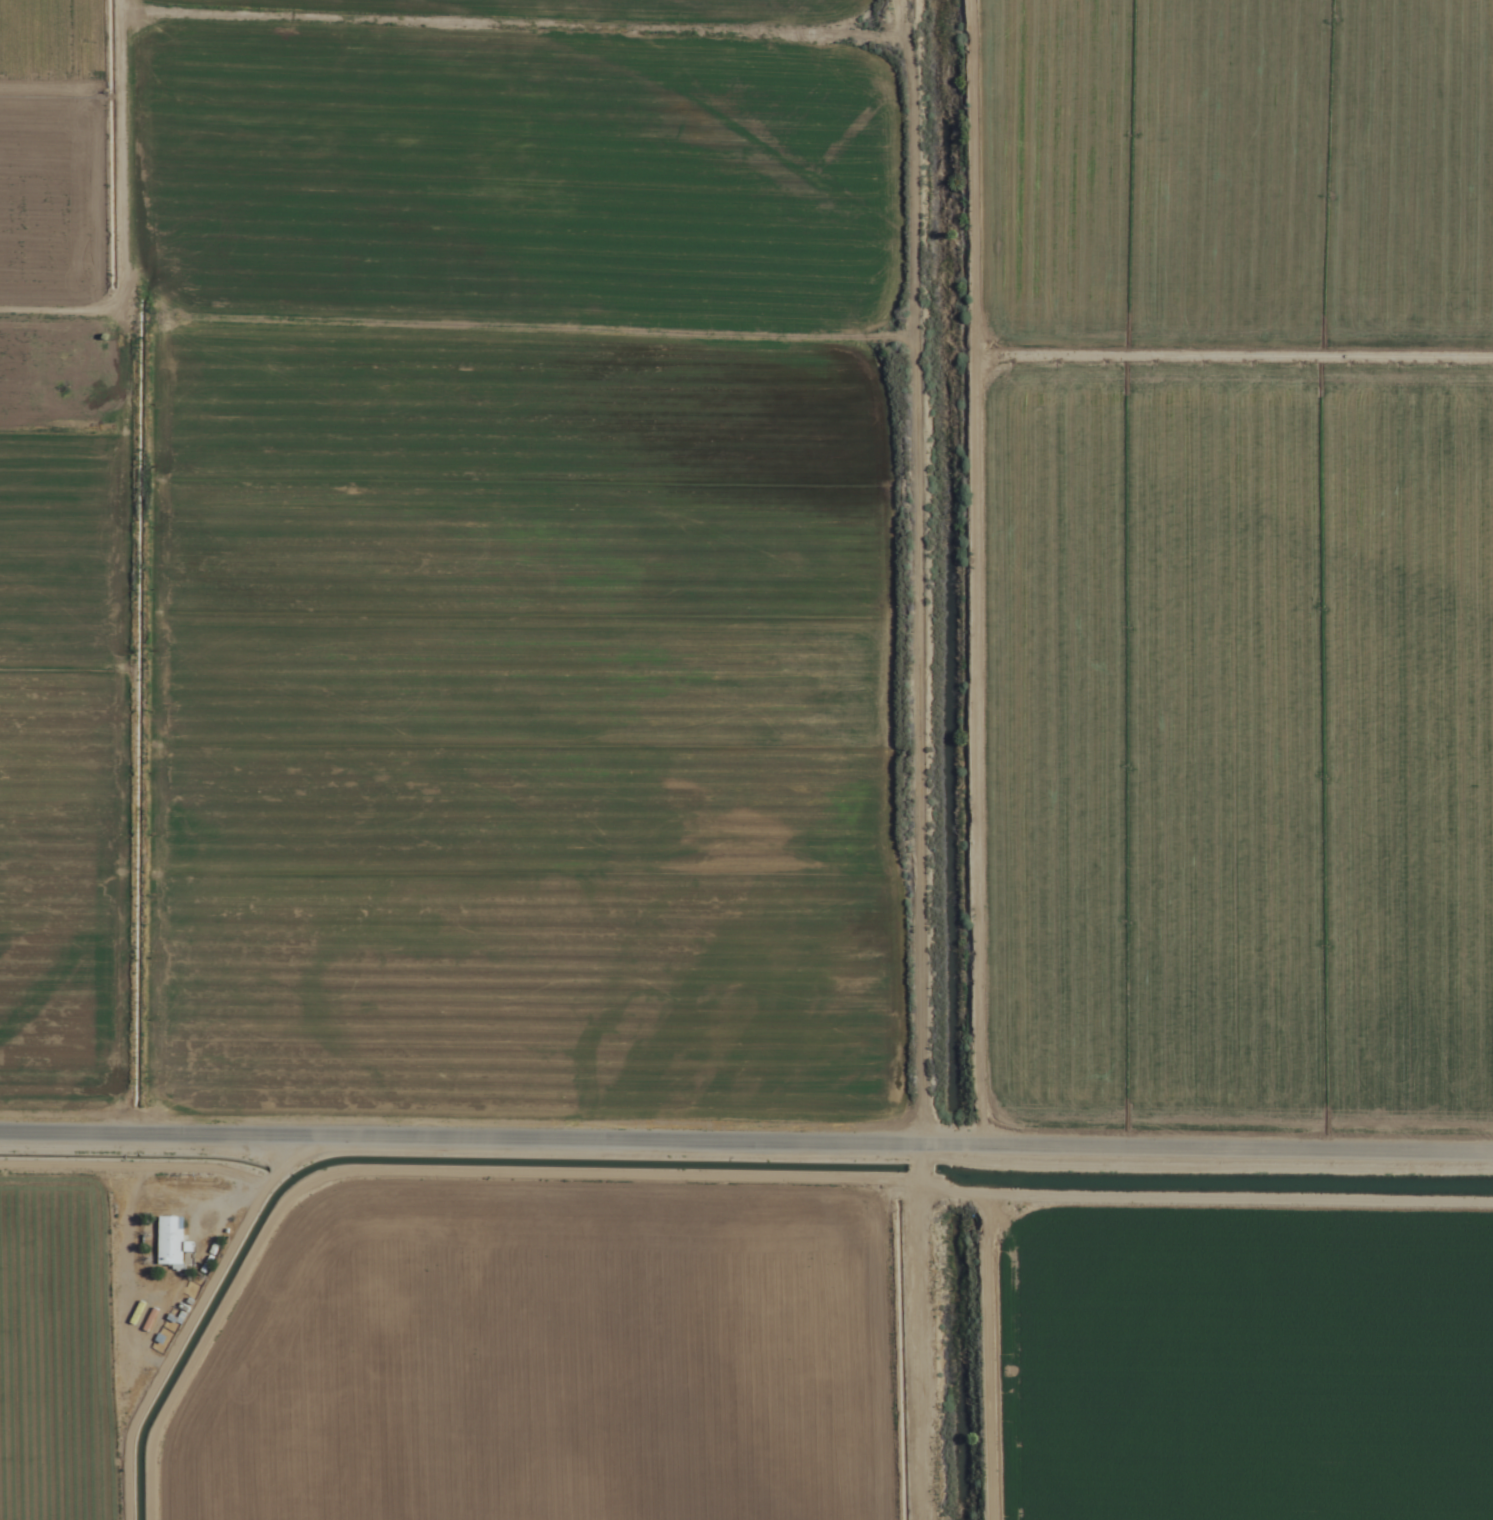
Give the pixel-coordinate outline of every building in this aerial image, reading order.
[(185,1216),(161,1216),(161,1262),(184,1263),(185,1216)]
